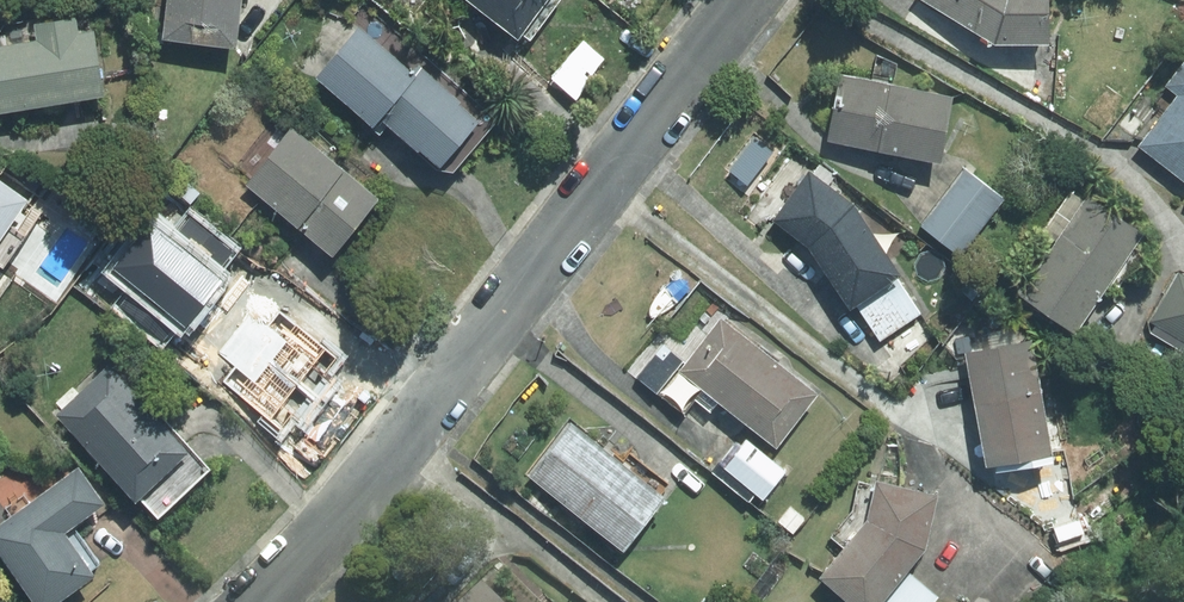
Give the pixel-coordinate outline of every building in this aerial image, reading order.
[(244,0),(167,0),(162,36),(238,45),(244,0)] [(519,38),(547,0),(468,0),(519,38)] [(996,44),(1051,43),(1050,0),(922,0),(996,44)] [(76,16),(33,23),(36,38),(0,44),(0,111),(107,93),(96,29),(79,32),(76,16)] [(413,69),(359,23),(316,75),(375,124),(376,122),(379,124),(383,118),(420,149),(422,145),(442,162),(481,118),(460,101),(463,98),(420,61),(413,69)] [(1165,87),(1176,96),(1137,147),(1183,183),(1183,62),(1165,87)] [(828,139),(944,160),(957,93),(841,72),(828,139)] [(246,182),(335,254),(381,197),(292,125),(246,182)] [(964,167),(920,225),(960,256),(1004,198),(964,167)] [(918,310),(895,276),(900,271),(852,201),(807,168),(771,218),(805,242),(849,307),(854,303),(878,338),(918,310)] [(29,196),(0,176),(0,238),(29,196)] [(177,191),(191,202),(201,191),(187,179),(177,191)] [(1079,330),(1147,232),(1090,194),(1023,293),(1079,330)] [(130,245),(206,303),(227,276),(219,270),(233,252),(189,219),(176,236),(152,217),(130,245)] [(184,331),(206,303),(130,245),(109,274),(130,291),(117,308),(162,342),(176,324),(184,331)] [(1183,339),(1183,274),(1179,271),(1151,321),(1183,339)] [(232,333),(315,399),(328,382),(323,377),(339,357),(280,311),(266,328),(248,314),(232,333)] [(677,371),(776,446),(818,392),(718,317),(677,371)] [(302,415),(315,399),(232,333),(217,353),(235,367),(222,384),(280,431),(296,411),(302,415)] [(1058,460),(1035,338),(969,351),(990,465),(998,464),(999,471),(1058,460)] [(195,449),(112,361),(59,412),(142,500),(195,449)] [(531,474),(625,549),(667,495),(572,421),(531,474)] [(737,440),(719,462),(764,499),(787,470),(747,438),(742,444),(737,440)] [(79,465),(0,523),(0,553),(37,601),(56,601),(96,572),(65,531),(106,501),(79,465)] [(938,597),(908,573),(928,549),(940,494),(877,481),(869,518),(819,579),(848,601),(934,601),(938,597)] [(1046,500),(1062,497),(1059,481),(1043,484),(1046,500)] [(482,584),(464,601),(500,601),(482,584)]
